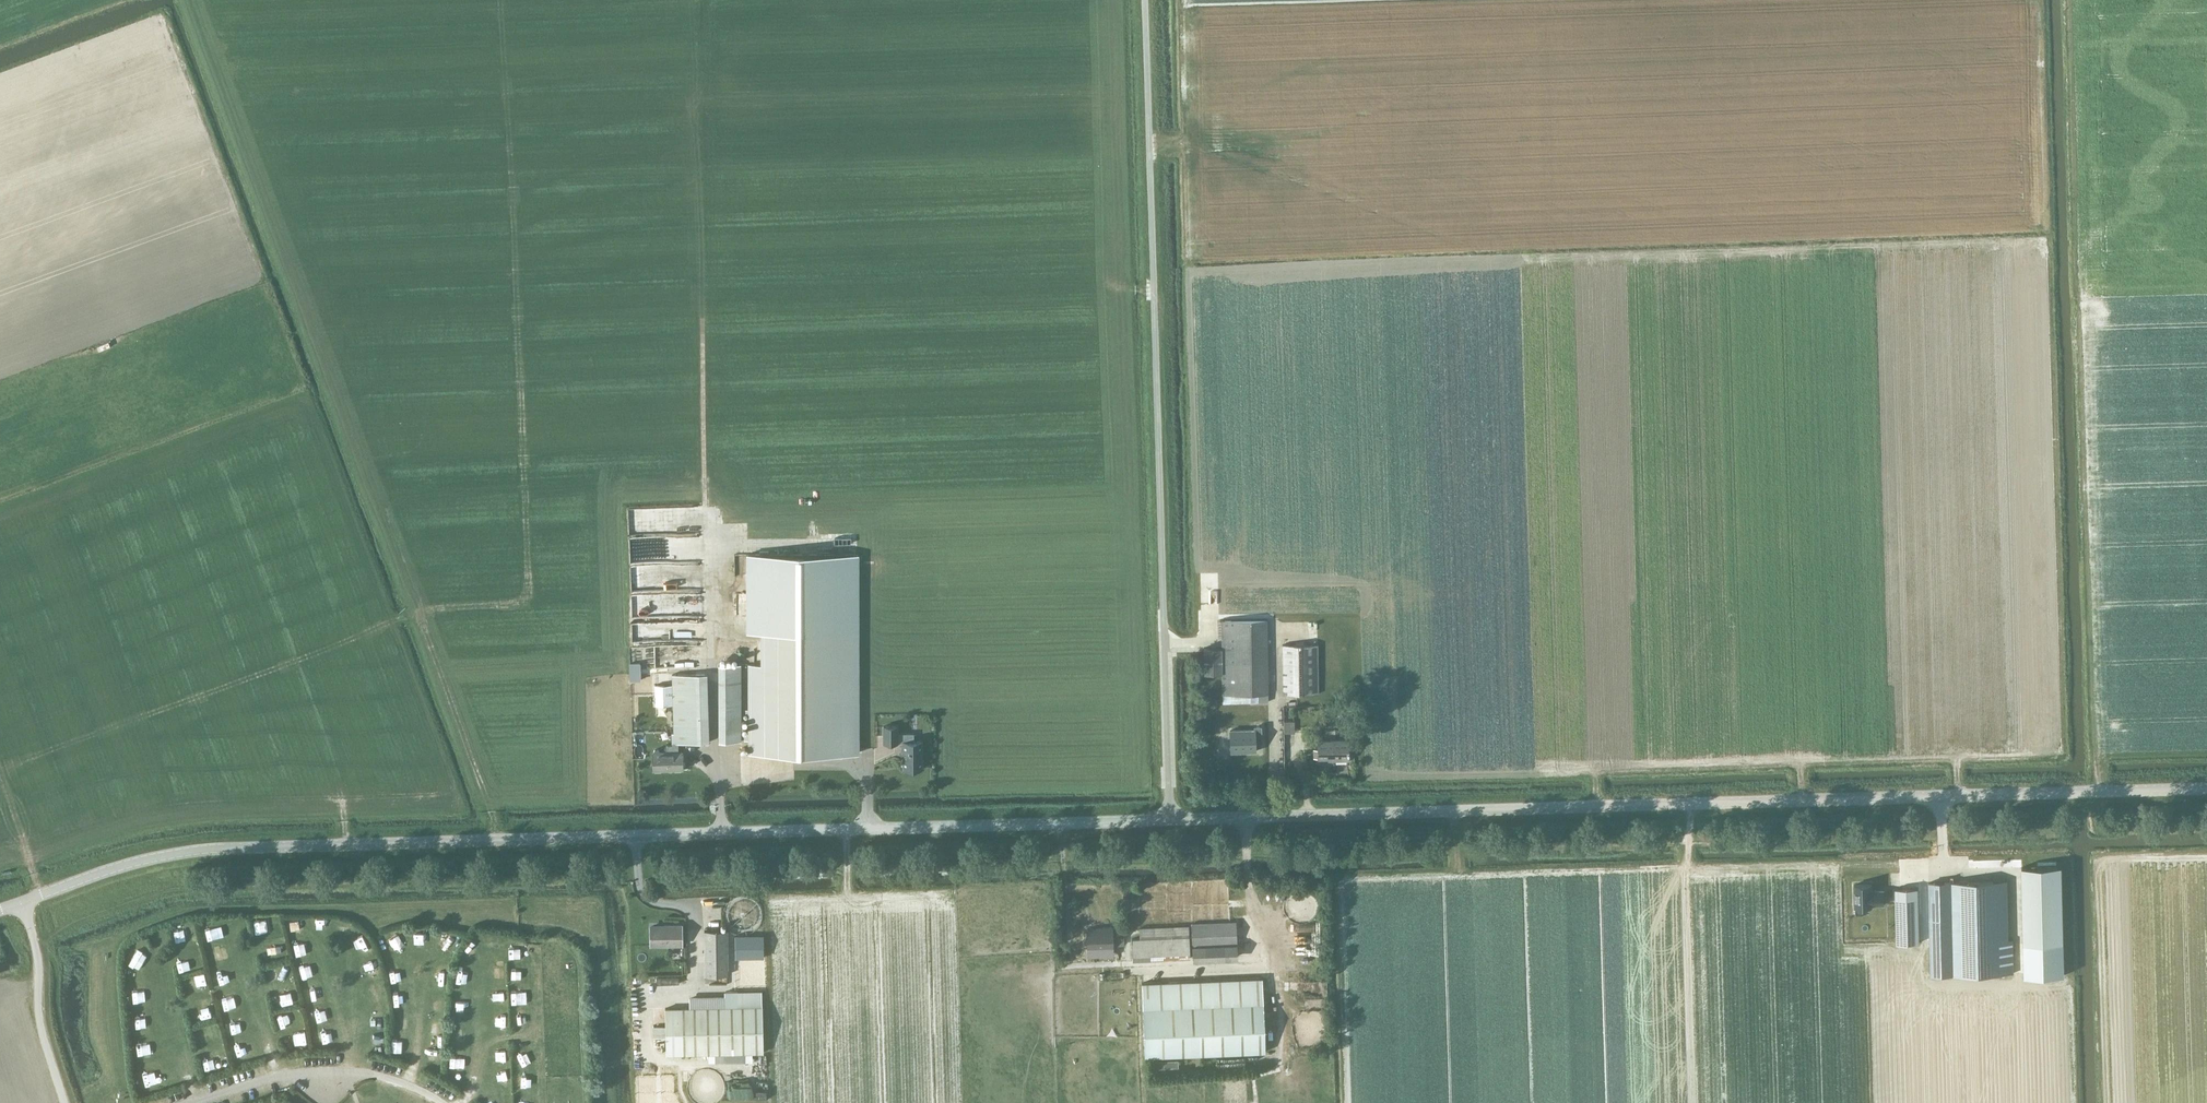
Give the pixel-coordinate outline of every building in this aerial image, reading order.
[(761,631),(761,664),(748,664),(747,755),(860,756),(862,557),(748,556),(748,631),(761,631)] [(1268,693),(1267,619),(1221,620),(1221,648),(1204,648),(1204,674),(1221,673),(1222,694),(1238,694),(1238,702),(1268,702),(1268,693)] [(1317,645),(1282,645),(1283,694),(1318,694),(1317,645)] [(741,741),(740,664),(718,664),(719,742),(741,741)] [(708,742),(706,673),(665,675),(667,740),(665,740),(666,752),(659,752),(659,751),(658,750),(654,750),(653,751),(653,753),(652,753),(652,763),(650,764),(650,768),(652,769),(652,770),(682,769),(682,752),(678,752),(677,743),(708,742)] [(903,753),(903,768),(922,768),(922,741),(913,741),(913,734),(898,734),(897,726),(883,726),(883,743),(898,743),(898,742),(902,742),(902,753),(903,753)] [(1254,740),(1260,740),(1260,726),(1254,727),(1254,729),(1230,730),(1230,751),(1255,750),(1254,740)] [(1331,760),(1346,760),(1345,740),(1315,741),(1316,758),(1331,758),(1331,760)] [(698,769),(694,774),(691,779),(701,786),(708,776),(698,769)] [(2022,867),(2024,943),(2063,943),(2061,866),(2022,867)] [(1951,881),(1929,882),(1928,882),(1930,975),(2014,973),(2013,939),(2009,939),(2007,880),(1951,882),(1951,881)] [(1876,881),(1848,882),(1848,911),(1877,910),(1877,906),(1887,906),(1886,886),(1876,886),(1876,881)] [(1918,943),(1916,882),(1894,883),(1896,944),(1918,943)] [(1237,961),(1236,923),(1192,924),(1194,963),(1237,961)] [(682,945),(682,937),(682,924),(663,924),(663,927),(649,927),(650,946),(682,945)] [(1189,925),(1139,927),(1140,939),(1132,939),(1133,961),(1190,958),(1189,925)] [(1088,947),(1113,946),(1112,927),(1101,927),(1101,930),(1087,930),(1088,947)] [(737,930),(736,930),(726,930),(703,931),(704,975),(727,975),(738,974),(737,930)] [(1125,945),(1125,934),(1116,934),(1116,945),(1125,945)] [(1265,1052),(1263,1003),(1262,978),(1141,983),(1144,1057),(1265,1052)] [(763,1051),(761,989),(736,990),(737,1005),(665,1007),(666,1054),(763,1051)]
